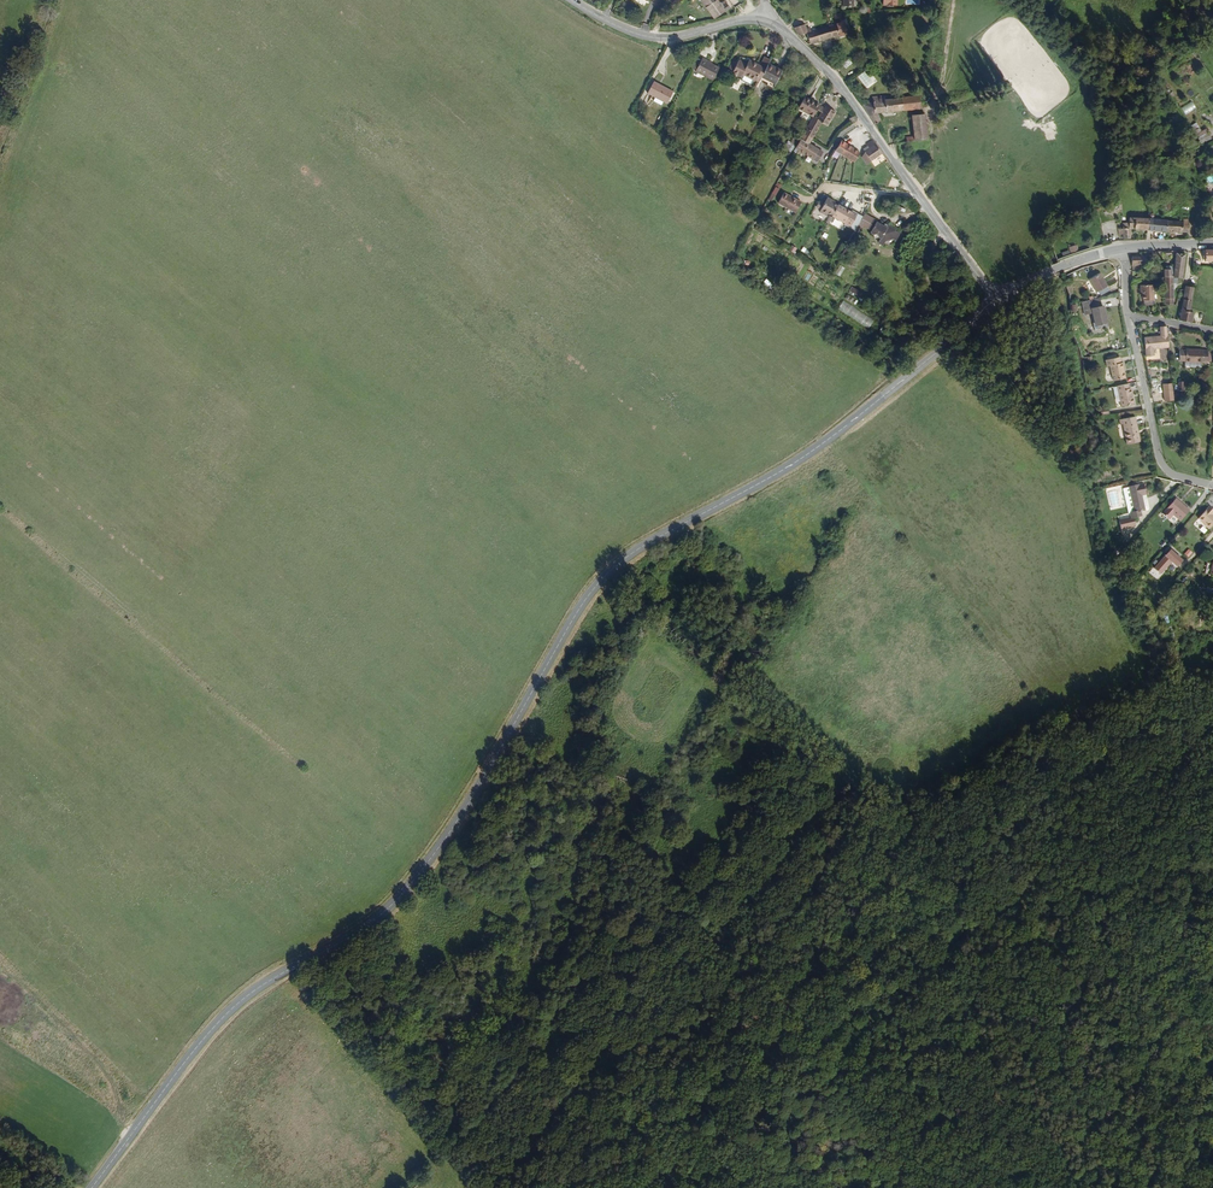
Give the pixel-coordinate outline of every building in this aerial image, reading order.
[(715,21),(730,10),(727,6),(721,9),(715,0),(700,0),(715,21)] [(828,23),(832,37),(851,33),(850,26),(846,26),(846,23),(847,23),(847,18),(840,18),(840,21),(828,23)] [(823,40),(832,37),(828,23),(818,27),(823,40)] [(796,32),(808,45),(820,41),(815,28),(813,29),(811,27),(807,29),(805,24),(796,29),(797,32),(796,32)] [(849,58),(842,65),(846,69),(853,62),(849,58)] [(711,81),(718,69),(705,62),(705,61),(701,59),(694,72),(711,81)] [(759,83),(765,70),(768,65),(763,63),(758,72),(747,66),(745,71),(743,70),(743,69),(737,66),(736,68),(733,66),(728,75),(741,82),(740,84),(748,88),(751,88),(755,80),(759,83)] [(756,90),(769,98),(779,78),(765,70),(759,83),(756,90)] [(864,71),(858,77),(868,89),(875,83),(864,71)] [(672,92),(663,88),(663,89),(660,88),(656,86),(657,85),(653,83),(647,94),(667,104),(672,92)] [(891,96),(890,92),(872,95),(873,100),(863,102),(874,123),(882,119),(879,113),(919,105),(918,91),(891,96)] [(803,102),(797,114),(810,122),(814,116),(817,111),(812,108),(811,110),(807,108),(809,105),(803,102)] [(1181,109),(1184,114),(1192,110),(1190,105),(1181,109)] [(814,116),(818,119),(826,124),(831,115),(824,110),(821,113),(817,111),(814,116)] [(929,138),(924,111),(914,112),(917,134),(908,135),(909,141),(929,138)] [(846,121),(849,126),(854,122),(851,117),(846,121)] [(815,125),(810,122),(802,138),(810,142),(816,130),(821,133),(826,124),(818,119),(815,125)] [(1197,137),(1200,143),(1209,137),(1206,132),(1202,134),(1199,128),(1196,131),(1199,136),(1197,137)] [(799,144),(806,148),(810,142),(802,138),(799,144)] [(788,141),(786,147),(793,150),(795,144),(788,141)] [(799,144),(793,154),(815,166),(820,156),(806,148),(799,144)] [(839,144),(833,154),(852,165),(859,155),(839,144)] [(866,169),(881,158),(871,144),(864,149),(865,150),(860,155),(862,157),(859,159),(866,169)] [(833,160),(828,167),(835,171),(839,164),(833,160)] [(774,200),(779,189),(776,187),(770,198),(774,200)] [(784,198),(779,208),(796,218),(802,208),(784,198)] [(837,205),(829,202),(823,216),(830,220),(831,217),(836,219),(836,221),(848,226),(854,214),(842,209),(841,210),(836,208),(837,205)] [(865,213),(855,233),(859,235),(864,226),(876,232),(875,234),(879,239),(884,237),(885,239),(883,244),(887,246),(890,241),(892,241),(896,238),(901,240),(904,233),(899,230),(900,229),(892,225),(891,228),(880,223),(880,221),(865,213)] [(1132,232),(1145,233),(1146,221),(1128,220),(1128,226),(1132,226),(1132,232)] [(1146,221),(1145,233),(1164,234),(1164,222),(1152,222),(1146,221)] [(1164,222),(1164,234),(1187,235),(1186,227),(1181,226),(1181,223),(1164,222)] [(1121,237),(1121,242),(1130,240),(1129,232),(1122,232),(1122,231),(1117,232),(1117,237),(1121,237)] [(1069,248),(1071,253),(1078,250),(1076,245),(1069,248)] [(1204,252),(1204,259),(1202,260),(1203,263),(1212,263),(1212,252),(1204,252)] [(1176,279),(1181,279),(1185,256),(1176,255),(1175,268),(1168,268),(1168,272),(1164,272),(1164,279),(1172,279),(1176,279)] [(1135,261),(1131,261),(1131,269),(1135,269),(1135,267),(1146,267),(1146,259),(1141,258),(1140,260),(1135,260),(1135,261)] [(836,274),(840,276),(845,268),(840,265),(836,274)] [(1109,286),(1104,275),(1095,280),(1100,290),(1109,286)] [(1164,285),(1164,308),(1167,307),(1167,306),(1172,305),(1172,284),(1172,279),(1164,279),(1164,281),(1164,285)] [(1140,285),(1140,290),(1142,290),(1142,294),(1143,301),(1153,301),(1153,285),(1140,285)] [(1179,321),(1191,323),(1193,313),(1189,312),(1193,292),(1197,293),(1198,289),(1186,286),(1179,321)] [(849,292),(859,298),(862,292),(852,287),(849,292)] [(848,295),(846,299),(854,304),(857,300),(848,295)] [(1105,327),(1099,307),(1087,310),(1092,331),(1105,327)] [(1165,346),(1163,327),(1157,327),(1157,336),(1142,337),(1143,355),(1151,354),(1151,347),(1165,346)] [(1207,364),(1207,351),(1191,351),(1191,350),(1185,350),(1184,352),(1178,352),(1179,362),(1184,362),(1184,363),(1207,364)] [(1125,379),(1122,364),(1120,365),(1119,358),(1107,361),(1108,367),(1110,367),(1113,382),(1125,379)] [(1127,384),(1117,387),(1122,408),(1134,405),(1131,390),(1129,390),(1127,384)] [(1164,401),(1174,401),(1173,386),(1164,386),(1164,401)] [(1140,442),(1134,418),(1120,421),(1121,426),(1123,425),(1128,446),(1140,442)] [(1148,495),(1145,485),(1125,491),(1133,515),(1134,515),(1135,519),(1124,523),(1125,531),(1140,527),(1138,519),(1147,517),(1146,512),(1149,511),(1144,497),(1148,495)] [(1181,521),(1190,511),(1176,500),(1164,514),(1170,520),(1174,515),(1181,521)] [(1212,524),(1212,515),(1212,513),(1212,510),(1209,506),(1198,519),(1209,529),(1212,524)] [(1196,546),(1188,551),(1191,556),(1199,552),(1196,546)] [(1182,560),(1168,548),(1162,555),(1163,556),(1152,568),(1160,575),(1170,563),(1175,567),(1182,560)]
